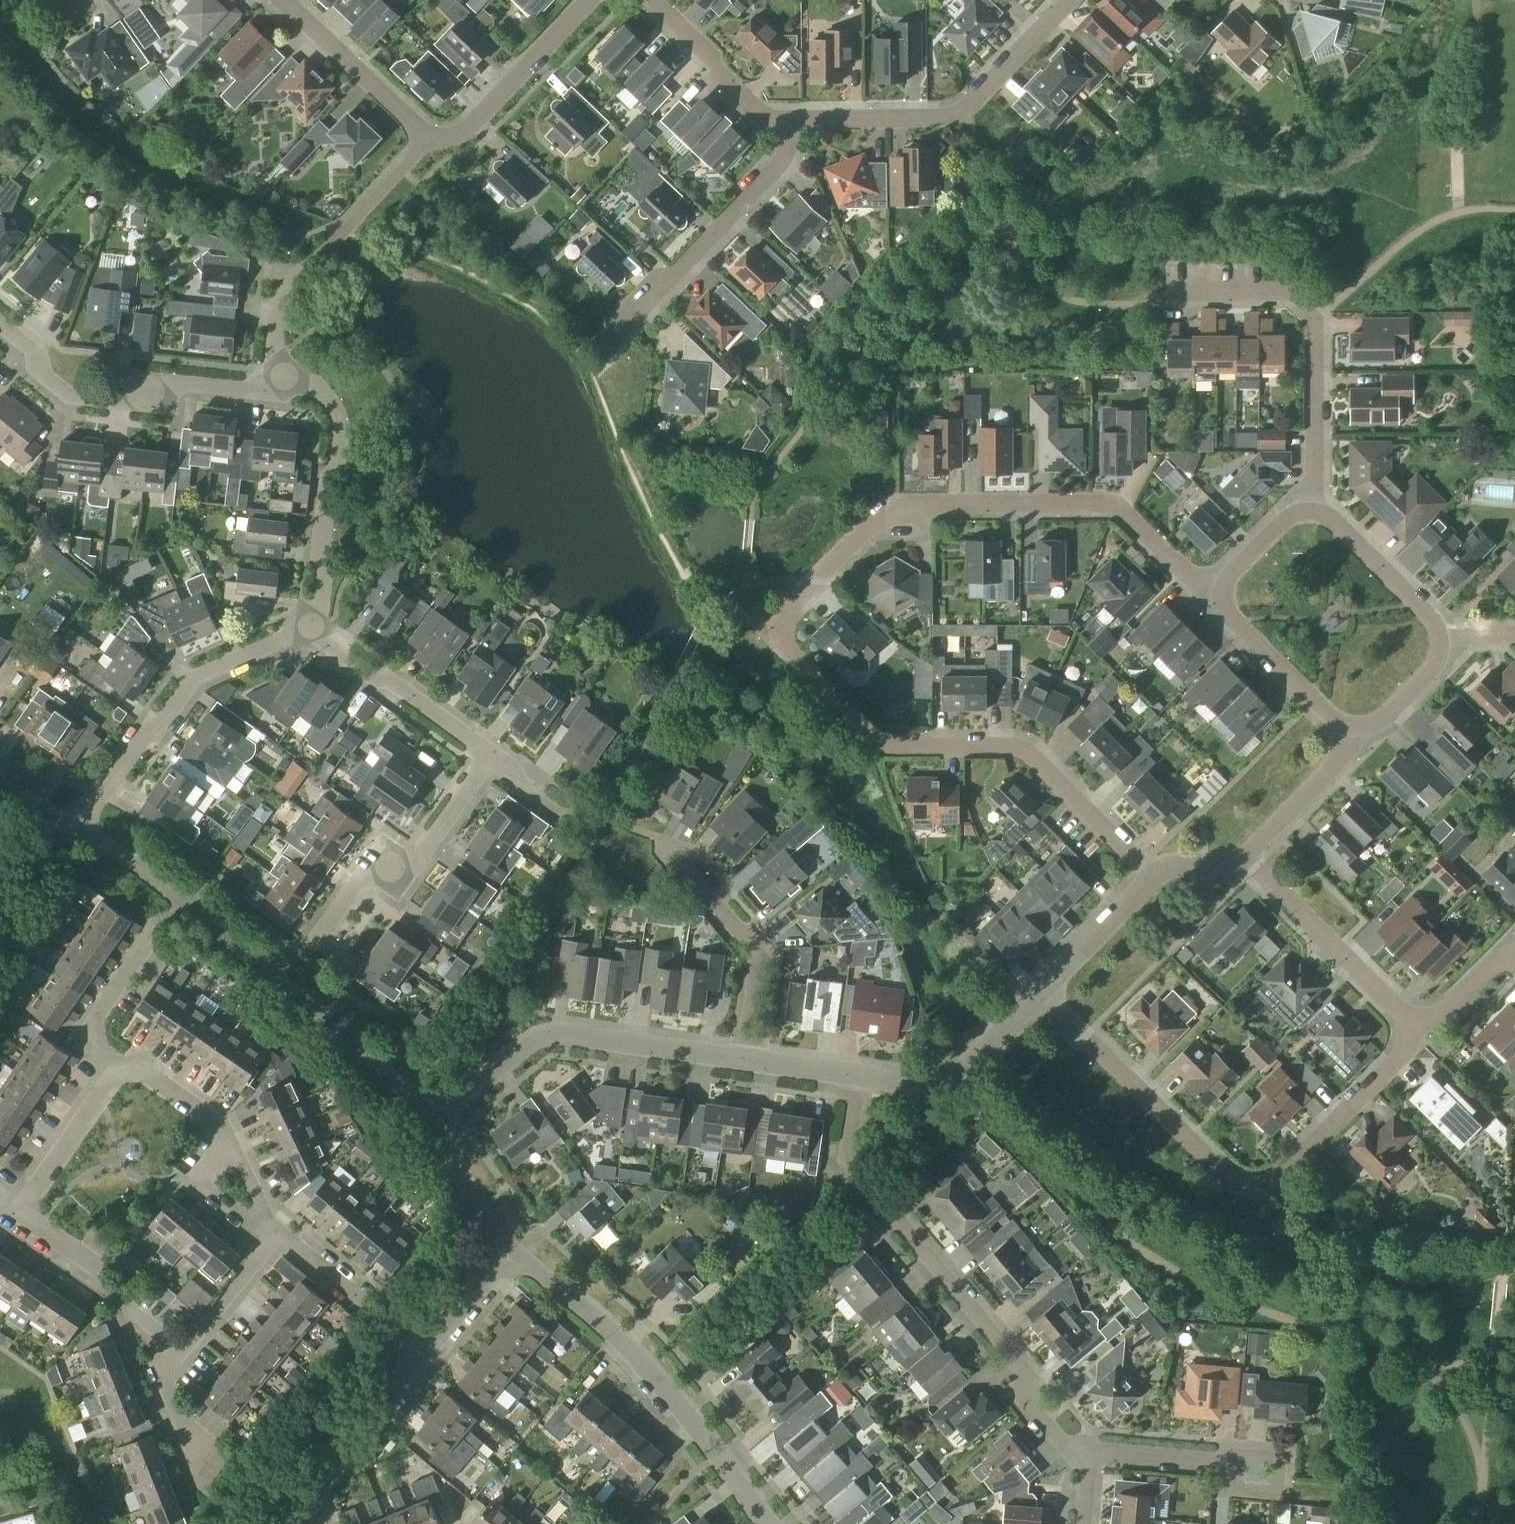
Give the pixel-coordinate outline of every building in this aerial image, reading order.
[(214,0),(189,0),(190,5),(181,14),(201,34),(196,39),(205,48),(239,14),(226,2),(221,7),(214,0)] [(327,9),(330,6),(336,0),(318,0),(327,9)] [(351,31),(360,40),(366,40),(370,45),(398,16),(388,6),(394,0),(360,0),(371,10),(353,28),(351,31)] [(490,0),(470,0),(467,4),(476,14),(490,0)] [(523,11),(529,11),(533,15),(540,8),(543,11),(553,0),(511,0),(523,11)] [(996,22),(980,7),(987,0),(961,0),(969,7),(946,32),(967,53),(996,22)] [(1129,36),(1139,26),(1147,34),(1163,17),(1145,0),(1130,0),(1128,2),(1126,0),(1108,0),(1109,1),(1101,10),(1129,36)] [(1165,9),(1174,0),(1156,0),(1165,9)] [(1384,0),(1340,0),(1338,8),(1317,3),(1293,28),(1303,59),(1311,50),(1334,43),(1340,19),(1348,11),(1380,19),(1384,0)] [(737,1),(728,11),(736,18),(745,9),(737,1)] [(140,8),(124,19),(145,49),(161,38),(140,8)] [(1120,46),(1129,36),(1101,10),(1093,19),(1089,14),(1080,23),(1095,37),(1086,47),(1112,71),(1128,55),(1120,46)] [(1250,30),(1242,23),(1244,21),(1233,10),(1212,32),(1231,50),(1228,54),(1248,73),(1277,43),(1257,23),(1250,30)] [(777,35),(755,15),(735,37),(766,65),(785,45),(791,50),(797,45),(796,35),(777,35)] [(452,26),(434,45),(454,64),(462,56),(463,55),(474,66),(491,49),(462,22),(459,18),(454,23),(452,26)] [(876,39),(876,82),(904,81),(904,70),(920,70),(920,51),(920,23),(895,23),(895,39),(876,39)] [(235,111),(271,73),(262,64),(262,59),(274,47),(250,24),(220,55),(229,63),(225,67),(225,72),(235,81),(220,96),(235,111)] [(95,38),(87,26),(63,43),(83,74),(89,82),(101,73),(113,91),(141,71),(140,70),(149,63),(132,38),(121,46),(109,29),(95,38)] [(626,83),(643,65),(632,55),(643,43),(625,27),(615,37),(612,34),(601,46),(604,49),(597,56),(602,60),(602,66),(623,86),(624,87),(626,84),(626,83)] [(1194,67),(1214,39),(1201,27),(1178,52),(1194,67)] [(811,82),(840,82),(839,60),(852,60),(852,31),(832,31),(832,40),(811,40),(811,82)] [(1045,70),(1071,95),(1081,84),(1089,93),(1108,73),(1091,57),(1082,66),(1061,47),(1049,59),(1052,62),(1045,70)] [(422,100),(425,97),(436,107),(452,89),(440,78),(449,70),(428,50),(413,66),(406,59),(397,61),(390,69),(404,82),(407,79),(413,86),(411,89),(422,100)] [(626,83),(626,84),(627,84),(631,88),(631,93),(653,114),(672,93),(661,82),(672,71),(654,54),(643,66),(643,65),(626,83)] [(785,74),(801,74),(801,58),(792,58),(781,70),(785,74)] [(332,88),(305,62),(284,85),(274,75),(251,100),(251,101),(285,100),(288,97),(298,107),(296,110),(306,120),(317,109),(314,106),(332,88)] [(1060,106),(1071,95),(1045,70),(1037,78),(1034,75),(1023,87),(1043,107),(1032,118),(1050,135),(1069,115),(1060,106)] [(563,101),(562,101),(561,100),(560,99),(558,99),(556,99),(555,100),(554,101),(553,101),(551,103),(551,104),(551,105),(551,107),(551,108),(551,110),(552,111),(553,112),(547,118),(554,125),(544,136),(566,157),(581,141),(586,141),(595,131),(598,134),(610,122),(586,100),(575,111),(563,101)] [(708,127),(709,128),(719,116),(702,100),(691,111),(679,100),(660,121),(682,141),(687,141),(692,145),(708,128),(708,127)] [(357,124),(347,114),(329,133),(339,143),(335,147),(355,165),(357,162),(360,164),(368,155),(366,153),(380,138),(375,133),(377,131),(368,122),(366,125),(361,120),(357,124)] [(648,125),(638,116),(622,133),(631,142),(648,125)] [(708,127),(708,128),(692,145),(689,148),(690,149),(711,169),(716,168),(721,173),(728,166),(730,168),(741,157),(739,154),(749,144),(731,127),(720,139),(709,128),(708,127)] [(293,173),(315,150),(303,138),(281,161),(293,173)] [(932,148),(922,148),(917,146),(912,146),(908,149),(905,149),(905,156),(891,156),(891,178),(892,205),(917,204),(917,191),(919,189),(933,188),(932,148)] [(640,206),(641,207),(640,208),(640,210),(639,211),(639,212),(640,214),(640,215),(641,216),(642,217),(643,218),(644,219),(646,219),(647,219),(649,218),(650,218),(651,217),(669,234),(675,227),(676,228),(677,229),(679,229),(680,229),(682,229),(683,229),(684,228),(685,227),(686,226),(687,225),(687,223),(687,222),(687,220),(687,219),(686,218),(685,217),(685,216),(674,205),(683,196),(660,173),(661,172),(636,147),(624,159),(642,176),(649,183),(655,189),(640,206)] [(866,163),(863,156),(826,170),(840,206),(845,204),(846,208),(887,208),(887,162),(866,163)] [(505,162),(505,161),(504,161),(502,160),(500,160),(499,160),(498,160),(497,161),(496,161),(494,163),(494,164),(493,165),(493,166),(493,167),(493,169),(494,171),(494,172),(495,173),(489,179),(507,196),(506,198),(505,199),(505,201),(505,202),(506,203),(506,204),(506,205),(507,206),(509,207),(510,208),(512,208),(514,208),(515,208),(516,207),(518,206),(523,202),(529,202),(549,180),(528,160),(517,172),(506,161),(505,162)] [(23,235),(17,230),(23,222),(12,213),(23,187),(12,178),(0,192),(0,263),(23,235)] [(795,251),(824,220),(800,197),(771,228),(795,251)] [(569,219),(581,231),(591,221),(578,209),(569,219)] [(145,212),(131,210),(129,227),(143,228),(145,212)] [(520,257),(523,260),(539,244),(525,231),(510,247),(515,251),(520,257)] [(623,274),(623,273),(611,262),(620,253),(596,231),(588,240),(591,243),(582,253),(582,258),(577,263),(578,263),(577,264),(577,266),(576,267),(576,268),(576,270),(577,271),(577,272),(578,273),(579,275),(580,275),(582,276),(583,276),(584,276),(585,275),(587,275),(588,274),(589,273),(607,290),(613,284),(614,285),(615,286),(617,286),(618,286),(620,286),(621,285),(623,284),(624,283),(624,282),(625,281),(625,279),(625,277),(624,276),(624,275),(623,274)] [(69,315),(85,273),(66,266),(70,261),(45,240),(13,279),(38,300),(40,298),(54,306),(52,308),(69,315)] [(772,269),(751,249),(731,270),(760,297),(766,291),(776,302),(790,287),(785,283),(795,272),(781,259),(772,269)] [(238,299),(241,269),(233,268),(234,257),(211,255),(208,251),(194,263),(202,273),(200,295),(238,299)] [(532,267),(541,258),(536,253),(527,262),(532,267)] [(131,312),(136,273),(99,269),(92,288),(87,328),(117,331),(120,311),(131,312)] [(836,303),(852,285),(840,274),(824,292),(836,303)] [(154,297),(156,277),(142,276),(140,296),(154,297)] [(721,304),(709,292),(688,314),(698,324),(699,327),(704,333),(707,333),(722,347),(740,328),(753,340),(767,325),(734,295),(726,304),(721,304)] [(235,322),(234,322),(209,319),(210,305),(168,300),(167,314),(187,317),(183,346),(190,347),(232,352),(235,322)] [(1193,375),(1193,381),(1215,381),(1215,371),(1215,319),(1216,319),(1216,308),(1200,308),(1200,338),(1193,338),(1193,342),(1193,375)] [(1258,371),(1258,319),(1259,312),(1244,312),(1244,341),(1237,341),(1237,338),(1236,371),(1236,375),(1259,375),(1259,371),(1258,371)] [(1226,338),(1226,319),(1216,319),(1215,319),(1215,371),(1236,371),(1237,338),(1226,338)] [(1258,371),(1259,371),(1284,371),(1284,338),(1269,338),(1269,319),(1258,319),(1258,371)] [(1351,362),(1394,362),(1394,361),(1407,360),(1407,342),(1408,342),(1408,319),(1363,319),(1363,333),(1351,333),(1351,362)] [(1193,342),(1179,342),(1179,323),(1164,323),(1164,345),(1167,346),(1167,375),(1193,375),(1193,342)] [(732,377),(694,342),(685,351),(685,358),(678,363),(669,362),(666,394),(671,395),(669,411),(703,414),(705,387),(721,389),(732,377)] [(1414,404),(1414,374),(1381,375),(1381,390),(1350,390),(1351,423),(1398,423),(1398,404),(1414,404)] [(782,414),(792,403),(771,383),(761,394),(782,414)] [(24,408),(11,397),(10,399),(3,394),(0,397),(0,436),(24,408)] [(964,419),(981,419),(981,395),(963,395),(964,419)] [(1058,430),(1057,396),(1029,395),(1029,423),(1043,423),(1043,430),(1043,469),(1067,468),(1067,475),(1084,474),(1084,455),(1081,455),(1081,430),(1058,430)] [(961,400),(949,400),(950,411),(961,411),(961,400)] [(0,436),(0,447),(2,445),(7,449),(5,452),(24,468),(41,447),(32,439),(42,426),(36,421),(38,419),(24,408),(0,436)] [(888,435),(888,410),(877,410),(877,435),(888,435)] [(1144,458),(1144,411),(1118,411),(1118,433),(1102,433),(1102,473),(1130,474),(1130,458),(1144,458)] [(199,455),(212,456),(216,416),(195,414),(191,448),(180,447),(179,458),(178,468),(190,469),(191,460),(193,460),(199,456),(199,455)] [(766,424),(771,431),(780,430),(782,421),(777,414),(768,416),(766,424)] [(941,419),(940,415),(927,416),(916,427),(916,441),(919,441),(919,474),(948,474),(948,468),(962,468),(962,418),(941,419)] [(235,438),(237,419),(216,416),(212,456),(210,472),(229,475),(228,478),(240,479),(245,440),(235,438)] [(764,453),(770,440),(757,423),(742,448),(764,453)] [(273,471),(277,431),(256,429),(255,441),(245,440),(240,479),(260,482),(261,470),(273,471)] [(980,474),(1011,474),(1011,429),(980,429),(980,474)] [(1257,450),(1285,450),(1285,430),(1257,429),(1257,450)] [(277,431),(273,471),(283,472),(282,482),(297,484),(298,470),(294,469),(298,434),(277,431)] [(1194,452),(1208,452),(1207,432),(1194,433),(1194,452)] [(1235,432),(1223,432),(1223,446),(1235,445),(1235,432)] [(83,443),(84,439),(80,435),(69,434),(65,437),(65,441),(62,441),(59,462),(46,461),(43,492),(56,494),(56,491),(78,494),(79,483),(83,443)] [(109,498),(111,476),(100,475),(103,446),(101,445),(102,441),(99,437),(87,436),(84,439),(83,443),(79,483),(89,484),(87,501),(90,506),(108,508),(109,498)] [(1405,489),(1388,472),(1388,444),(1352,444),(1352,487),(1405,540),(1442,503),(1416,477),(1405,489)] [(122,488),(142,490),(147,451),(126,448),(123,477),(111,476),(109,498),(121,500),(122,488)] [(147,451),(142,490),(163,493),(162,505),(174,506),(176,483),(165,481),(168,453),(147,451)] [(1291,471),(1291,452),(1262,451),(1223,491),(1246,514),(1276,483),(1265,473),(1267,471),(1291,471)] [(1161,481),(1175,468),(1167,460),(1153,472),(1161,481)] [(239,488),(240,479),(228,478),(227,486),(239,488)] [(1206,552),(1226,533),(1214,522),(1224,512),(1200,488),(1183,504),(1192,514),(1180,526),(1206,552)] [(249,494),(239,493),(238,507),(247,508),(249,494)] [(292,514),(293,501),(270,499),(268,511),(292,514)] [(268,521),(269,511),(252,509),(251,519),(249,518),(247,532),(235,530),(232,553),(258,556),(259,544),(286,547),(289,523),(268,521)] [(1462,539),(1448,525),(1452,522),(1441,511),(1419,534),(1433,548),(1423,558),(1452,588),(1481,559),(1495,544),(1476,525),(1462,539)] [(95,569),(95,567),(97,556),(89,555),(91,539),(74,536),(72,553),(95,569)] [(1505,548),(1514,558),(1514,538),(1505,548)] [(1013,601),(1013,560),(999,560),(999,541),(967,541),(967,582),(985,582),(985,601),(1013,601)] [(1024,594),(1048,594),(1048,580),(1064,580),(1064,541),(1038,541),(1038,549),(1024,550),(1024,594)] [(419,624),(431,606),(412,592),(398,591),(397,590),(398,572),(408,558),(399,551),(364,600),(376,608),(366,622),(389,638),(399,624),(419,624)] [(932,614),(932,574),(918,574),(918,572),(895,558),(871,572),(871,599),(895,613),(913,602),(920,614),(932,614)] [(1134,574),(1131,577),(1113,559),(1090,582),(1108,600),(1105,603),(1124,622),(1152,593),(1134,574)] [(1498,576),(1514,593),(1514,560),(1498,576)] [(123,584),(134,579),(128,567),(117,572),(123,584)] [(276,597),(278,573),(239,569),(237,582),(225,581),(223,605),(248,607),(249,594),(276,597)] [(181,602),(198,638),(217,630),(208,610),(218,606),(204,573),(187,580),(186,584),(192,597),(182,602),(181,602)] [(434,601),(445,608),(455,594),(445,587),(434,601)] [(181,602),(182,602),(177,590),(147,603),(147,604),(137,608),(157,634),(170,628),(178,647),(198,638),(181,602)] [(1159,656),(1187,628),(1162,603),(1128,637),(1137,646),(1143,640),(1159,656)] [(65,633),(74,618),(53,606),(44,620),(65,633)] [(453,664),(464,648),(459,645),(467,633),(444,618),(431,608),(407,642),(421,651),(417,658),(439,673),(448,660),(453,664)] [(856,634),(835,613),(812,636),(843,667),(846,664),(853,671),(869,671),(869,660),(888,642),(868,623),(856,634)] [(146,683),(158,666),(143,655),(146,652),(143,649),(151,639),(134,618),(131,615),(104,653),(113,660),(113,661),(146,683)] [(492,653),(510,628),(499,620),(489,634),(488,634),(462,670),(473,678),(464,691),(487,707),(515,669),(492,653)] [(949,636),(949,625),(933,625),(933,636),(949,636)] [(981,636),(981,625),(965,625),(965,636),(981,636)] [(1102,658),(1119,640),(1106,626),(1088,644),(1102,658)] [(1187,628),(1159,656),(1185,682),(1213,653),(1187,628)] [(33,676),(46,657),(43,655),(46,650),(24,635),(9,658),(31,673),(30,674),(33,676)] [(9,644),(0,638),(0,657),(9,644)] [(67,654),(56,647),(49,658),(60,665),(67,654)] [(998,682),(997,650),(986,650),(985,665),(965,665),(965,710),(987,710),(987,706),(997,706),(998,682)] [(1012,682),(1012,650),(997,650),(998,682),(997,706),(1012,706),(1012,682)] [(932,675),(932,666),(915,654),(915,674),(932,675)] [(965,710),(965,665),(944,664),(944,656),(932,656),(932,666),(932,675),(932,682),(942,682),(942,710),(965,710)] [(46,685),(58,666),(46,657),(33,676),(46,685)] [(146,683),(113,661),(107,670),(92,659),(88,660),(78,674),(109,696),(115,688),(134,701),(146,683)] [(1219,716),(1247,687),(1219,659),(1182,696),(1193,706),(1201,698),(1219,716)] [(1514,660),(1497,677),(1491,671),(1471,692),(1501,721),(1514,707),(1514,662),(1514,660)] [(1036,719),(1056,675),(1030,663),(1019,690),(1023,692),(1015,709),(1036,719)] [(300,713),(321,683),(320,682),(318,685),(319,678),(308,671),(303,674),(297,670),(282,693),(270,684),(245,696),(276,717),(284,707),(298,717),(300,714),(300,713)] [(1070,712),(1073,711),(1077,709),(1078,706),(1085,689),(1056,675),(1036,719),(1056,728),(1063,712),(1065,712),(1070,712)] [(535,741),(562,703),(527,678),(513,699),(525,707),(512,725),(535,741)] [(300,713),(300,714),(313,722),(303,736),(310,741),(307,745),(320,754),(347,715),(336,707),(343,697),(338,694),(340,688),(329,680),(323,684),(321,683),(300,713)] [(225,705),(236,688),(229,683),(209,692),(225,705)] [(1247,687),(1219,716),(1236,733),(1228,742),(1238,752),(1275,715),(1247,687)] [(44,746),(71,705),(56,695),(54,698),(40,688),(27,707),(37,714),(25,732),(44,746)] [(598,723),(585,713),(590,706),(589,698),(583,694),(563,722),(574,729),(560,749),(586,767),(611,732),(613,729),(600,719),(598,723)] [(1075,736),(1107,704),(1098,695),(1066,727),(1075,736)] [(355,717),(364,724),(377,706),(368,699),(355,717)] [(1153,706),(1158,712),(1166,704),(1160,699),(1153,706)] [(1442,732),(1431,742),(1444,755),(1438,760),(1460,781),(1476,766),(1474,764),(1484,753),(1472,743),(1482,733),(1450,703),(1432,722),(1442,732)] [(1120,738),(1127,730),(1112,715),(1115,712),(1107,704),(1075,736),(1083,743),(1077,749),(1092,765),(1120,738)] [(71,705),(44,746),(62,758),(75,740),(85,748),(86,746),(94,751),(101,739),(93,734),(99,725),(71,705)] [(198,728),(244,761),(249,760),(252,758),(255,754),(256,750),(256,744),(247,737),(254,728),(238,716),(230,727),(209,712),(198,728)] [(244,761),(198,728),(186,745),(207,760),(200,770),(215,782),(225,789),(234,777),(244,761)] [(361,738),(348,729),(339,743),(347,749),(352,752),(361,738)] [(412,795),(425,777),(409,766),(416,757),(386,735),(374,752),(389,762),(381,773),(412,795)] [(1133,751),(1120,738),(1092,765),(1108,780),(1114,774),(1122,781),(1147,755),(1153,750),(1143,740),(1133,751)] [(337,756),(343,755),(347,749),(339,743),(338,743),(331,752),(337,756)] [(1450,785),(1414,749),(1404,759),(1400,755),(1380,774),(1407,801),(1417,791),(1431,805),(1450,785)] [(1155,763),(1147,755),(1122,781),(1129,788),(1122,795),(1138,810),(1166,782),(1165,782),(1161,786),(1147,772),(1155,763)] [(297,792),(309,774),(294,763),(281,780),(297,792)] [(733,782),(741,770),(729,763),(728,764),(722,775),(733,782)] [(703,812),(721,783),(690,765),(673,769),(655,799),(678,813),(683,805),(689,803),(703,812)] [(215,782),(200,770),(192,781),(171,766),(160,781),(197,807),(208,792),(216,798),(219,798),(225,789),(215,782)] [(373,810),(380,800),(401,815),(414,797),(412,796),(412,795),(381,773),(374,768),(361,786),(354,796),(373,810)] [(1221,775),(1207,791),(1217,800),(1231,784),(1221,775)] [(959,824),(959,786),(939,786),(939,778),(907,778),(907,807),(913,807),(913,818),(932,818),(932,824),(959,824)] [(1008,853),(1040,820),(1031,811),(1037,805),(1010,778),(991,797),(1012,818),(1003,826),(1002,840),(991,840),(984,847),(993,868),(1008,853)] [(274,784),(269,780),(265,787),(270,790),(274,784)] [(188,820),(197,807),(160,781),(148,798),(148,799),(140,809),(191,845),(200,833),(199,828),(188,820)] [(1166,782),(1138,810),(1154,826),(1160,819),(1171,830),(1192,809),(1188,806),(1191,803),(1195,807),(1197,804),(1201,808),(1206,802),(1191,787),(1181,797),(1166,782)] [(736,860),(765,830),(752,818),(761,808),(744,791),(711,826),(721,835),(716,841),(736,860)] [(320,822),(349,843),(362,825),(348,815),(355,804),(340,794),(334,802),(322,794),(310,810),(322,819),(320,822)] [(263,800),(256,795),(246,801),(256,808),(263,800)] [(482,827),(522,856),(523,854),(511,845),(517,836),(530,845),(536,835),(540,838),(549,825),(508,795),(498,808),(497,807),(482,827)] [(263,825),(273,811),(261,802),(252,816),(260,823),(263,825)] [(1337,818),(1364,844),(1369,839),(1388,840),(1398,829),(1381,812),(1373,821),(1353,802),(1337,818)] [(234,815),(245,823),(253,812),(242,804),(234,815)] [(349,843),(320,822),(308,813),(299,825),(300,830),(309,837),(307,840),(297,834),(290,844),(323,867),(330,857),(336,862),(349,843)] [(252,836),(260,823),(252,816),(243,829),(252,836)] [(1363,845),(1364,844),(1337,818),(1320,836),(1326,842),(1317,850),(1349,882),(1365,866),(1355,856),(1364,846),(1363,845)] [(965,821),(964,836),(976,836),(971,821),(965,821)] [(1452,862),(1473,841),(1457,826),(1436,847),(1452,862)] [(516,864),(522,856),(482,827),(469,846),(488,860),(481,870),(502,884),(516,864)] [(770,905),(805,876),(789,856),(801,846),(788,830),(754,859),(762,868),(749,880),(770,905)] [(1505,852),(1504,852),(1481,875),(1513,907),(1514,904),(1514,842),(1505,852)] [(316,877),(323,867),(290,844),(282,855),(292,862),(280,879),(309,900),(322,882),(316,877)] [(1075,900),(1089,886),(1088,885),(1097,876),(1066,845),(1043,868),(1075,900)] [(1443,855),(1431,867),(1445,882),(1457,869),(1443,855)] [(1060,915),(1075,900),(1043,868),(1020,892),(1051,923),(1060,914),(1060,915)] [(437,892),(463,911),(471,901),(483,910),(497,890),(477,876),(470,886),(451,872),(437,892)] [(1386,887),(1395,896),(1404,887),(1395,878),(1386,887)] [(296,919),(309,900),(280,879),(267,898),(256,891),(249,902),(273,920),(281,909),(296,919)] [(66,886),(64,884),(57,894),(59,896),(68,901),(75,891),(66,886)] [(877,939),(894,938),(885,916),(872,921),(855,900),(842,912),(822,889),(816,894),(814,892),(799,904),(801,907),(794,913),(799,919),(797,922),(807,934),(819,923),(828,933),(829,933),(838,943),(851,942),(877,939)] [(457,920),(463,911),(437,892),(423,912),(442,925),(435,935),(455,949),(469,930),(457,920)] [(1042,932),(1051,923),(1020,892),(997,915),(1029,947),(1042,933),(1042,932)] [(1396,915),(1378,933),(1387,941),(1385,943),(1402,961),(1405,958),(1405,957),(1427,934),(1417,924),(1428,914),(1412,898),(1396,915)] [(119,939),(120,938),(127,928),(137,934),(142,927),(132,920),(132,921),(104,901),(91,920),(119,939)] [(1265,930),(1244,909),(1234,920),(1223,910),(1188,944),(1209,964),(1222,951),(1233,962),(1265,930)] [(1014,961),(1029,947),(997,915),(973,939),(1004,970),(1013,961),(1014,961)] [(120,938),(119,939),(91,920),(79,938),(107,957),(108,956),(115,945),(124,952),(129,945),(120,938)] [(376,947),(408,969),(415,959),(426,966),(438,948),(412,929),(405,939),(389,928),(376,947)] [(1427,934),(1405,957),(1405,958),(1422,974),(1424,971),(1433,979),(1466,946),(1450,931),(1440,941),(1430,931),(1427,934)] [(108,956),(107,957),(79,938),(66,956),(94,975),(95,973),(102,963),(112,970),(117,962),(108,956)] [(875,958),(877,939),(851,942),(852,942),(848,968),(866,966),(865,959),(875,958)] [(599,958),(583,956),(585,944),(562,941),(556,979),(569,981),(567,995),(593,999),(599,958)] [(395,987),(408,969),(376,947),(363,965),(373,972),(366,982),(394,1002),(401,992),(395,987)] [(811,962),(812,957),(811,957),(813,947),(802,947),(799,973),(809,975),(811,962)] [(1185,947),(1176,956),(1184,963),(1193,955),(1185,947)] [(599,958),(593,999),(619,1003),(621,988),(634,990),(639,952),(616,948),(614,960),(599,958)] [(681,971),(668,969),(671,952),(647,949),(642,983),(653,985),(650,1007),(676,1011),(677,1007),(676,1007),(681,971)] [(676,1007),(677,1007),(702,1011),(705,989),(717,990),(721,956),(698,952),(695,969),(681,967),(681,971),(676,1007)] [(95,973),(94,975),(66,956),(55,972),(83,991),(90,981),(100,988),(105,980),(95,973)] [(1296,971),(1284,959),(1263,980),(1282,999),(1272,1009),(1294,1031),(1314,1011),(1306,1003),(1322,987),(1301,965),(1296,971)] [(213,962),(205,981),(214,986),(223,967),(213,962)] [(177,991),(190,972),(182,967),(170,986),(158,978),(138,1007),(151,1016),(144,1027),(151,1032),(158,1021),(157,1020),(177,991)] [(92,998),(83,991),(55,972),(43,990),(71,1009),(78,999),(87,1005),(92,998)] [(837,1013),(842,984),(808,979),(807,984),(789,982),(783,1021),(801,1023),(800,1028),(821,1032),(824,1011),(837,1013)] [(911,1029),(913,1011),(901,1009),(903,989),(873,984),(873,982),(858,980),(850,1030),(867,1032),(868,1023),(879,1025),(877,1040),(896,1043),(897,1031),(911,1029)] [(1223,986),(1215,993),(1223,1000),(1230,993),(1223,986)] [(71,1009),(43,990),(29,1009),(58,1028),(66,1017),(75,1023),(80,1015),(71,1009)] [(1181,998),(1173,990),(1161,1001),(1158,998),(1151,1005),(1142,996),(1127,1011),(1136,1020),(1129,1028),(1159,1058),(1188,1028),(1185,1025),(1197,1014),(1195,1013),(1199,1009),(1185,995),(1181,998)] [(174,1032),(194,1003),(177,991),(157,1020),(158,1021),(169,1029),(162,1039),(168,1044),(175,1033),(174,1032)] [(1351,1021),(1330,1001),(1307,1024),(1328,1045),(1324,1048),(1335,1059),(1339,1055),(1344,1061),(1351,1054),(1354,1056),(1366,1045),(1362,1042),(1370,1034),(1354,1018),(1351,1021)] [(192,1045),(212,1015),(194,1003),(174,1032),(175,1033),(176,1033),(187,1041),(180,1051),(187,1055),(193,1046),(192,1045)] [(1472,1040),(1482,1050),(1482,1051),(1500,1068),(1502,1066),(1509,1060),(1514,1053),(1514,1009),(1509,1004),(1472,1040)] [(210,1057),(230,1028),(212,1015),(192,1045),(193,1046),(194,1046),(205,1053),(198,1062),(205,1067),(212,1058),(210,1057)] [(228,1069),(248,1040),(230,1028),(210,1057),(212,1058),(222,1065),(216,1074),(223,1079),(229,1070),(228,1069)] [(56,1074),(57,1072),(64,1061),(74,1068),(79,1060),(69,1054),(69,1055),(40,1035),(27,1054),(56,1074)] [(1260,1073),(1277,1056),(1257,1035),(1240,1052),(1260,1073)] [(1214,1057),(1195,1038),(1170,1063),(1189,1082),(1186,1085),(1207,1106),(1237,1076),(1216,1055),(1214,1057)] [(228,1069),(229,1070),(240,1078),(234,1087),(241,1092),(247,1082),(246,1082),(266,1053),(248,1040),(228,1069)] [(57,1072),(56,1074),(27,1054),(15,1072),(44,1092),(45,1090),(52,1079),(61,1086),(66,1078),(57,1072)] [(1312,1093),(1324,1082),(1298,1057),(1286,1069),(1312,1093)] [(271,1114),(304,1099),(294,1079),(286,1083),(279,1067),(260,1084),(264,1093),(261,1094),(268,1108),(256,1115),(260,1123),(272,1117),(271,1114)] [(1271,1135),(1297,1109),(1285,1097),(1297,1085),(1280,1067),(1261,1086),(1270,1095),(1251,1114),(1256,1119),(1256,1129),(1265,1128),(1271,1135)] [(45,1090),(44,1092),(15,1072),(3,1090),(32,1109),(33,1107),(40,1097),(49,1103),(54,1096),(45,1090)] [(1445,1089),(1431,1075),(1414,1093),(1465,1143),(1482,1126),(1471,1115),(1476,1110),(1450,1084),(1445,1089)] [(587,1095),(580,1094),(569,1080),(547,1097),(572,1131),(595,1114),(599,1121),(607,1122),(606,1126),(620,1128),(626,1088),(601,1084),(587,1095)] [(32,1109),(3,1090),(0,1094),(0,1114),(20,1127),(21,1125),(28,1115),(37,1121),(42,1113),(33,1107),(32,1109)] [(1245,1109),(1248,1106),(1248,1100),(1240,1092),(1234,1098),(1245,1109)] [(655,1142),(661,1097),(642,1094),(639,1109),(627,1108),(622,1146),(632,1148),(638,1139),(655,1142)] [(691,1122),(678,1120),(681,1100),(661,1097),(655,1142),(687,1146),(691,1122)] [(280,1133),(313,1118),(304,1099),(271,1114),(272,1117),(277,1128),(265,1134),(269,1142),(281,1136),(280,1133)] [(720,1151),(726,1106),(706,1104),(703,1124),(691,1122),(687,1146),(720,1151)] [(752,1156),(753,1146),(754,1142),(741,1140),(746,1109),(726,1106),(720,1151),(739,1154),(752,1156)] [(559,1136),(539,1111),(528,1119),(522,1111),(491,1134),(509,1158),(516,1168),(531,1157),(527,1144),(533,1141),(540,1150),(559,1136)] [(754,1156),(751,1171),(764,1173),(764,1170),(766,1158),(784,1160),(790,1116),(771,1113),(766,1147),(753,1146),(752,1156),(754,1156)] [(20,1127),(0,1114),(0,1140),(7,1145),(9,1143),(16,1133),(24,1139),(30,1131),(21,1125),(20,1127)] [(1414,1135),(1394,1115),(1376,1133),(1372,1130),(1350,1152),(1378,1180),(1380,1178),(1391,1189),(1410,1170),(1399,1159),(1400,1158),(1396,1153),(1414,1135)] [(790,1116),(784,1160),(804,1163),(803,1168),(808,1175),(816,1176),(821,1141),(807,1138),(810,1118),(790,1116)] [(289,1153),(322,1137),(313,1118),(280,1133),(281,1136),(287,1147),(274,1153),(278,1162),(291,1156),(289,1153)] [(1507,1152),(1508,1129),(1496,1118),(1485,1130),(1507,1152)] [(993,1158),(1002,1148),(986,1133),(977,1142),(993,1158)] [(289,1153),(291,1156),(296,1167),(285,1172),(295,1195),(323,1172),(319,1163),(331,1157),(322,1137),(289,1153)] [(7,1145),(0,1140),(0,1156),(4,1151),(12,1156),(17,1149),(9,1143),(7,1145)] [(381,1174),(391,1161),(381,1154),(371,1167),(381,1174)] [(972,1194),(963,1183),(974,1174),(960,1158),(933,1180),(942,1189),(927,1201),(942,1219),(972,1194)] [(579,1168),(562,1173),(565,1185),(582,1180),(579,1168)] [(328,1217),(350,1189),(334,1176),(311,1203),(323,1213),(316,1221),(323,1226),(329,1218),(328,1217)] [(581,1240),(590,1232),(593,1236),(605,1226),(602,1223),(610,1215),(625,1203),(614,1190),(612,1188),(607,1182),(593,1180),(585,1187),(585,1186),(574,1195),(583,1206),(565,1222),(581,1240)] [(344,1230),(366,1203),(350,1189),(328,1217),(329,1218),(337,1225),(329,1234),(336,1240),(345,1231),(344,1230)] [(188,1211),(178,1203),(185,1195),(178,1190),(171,1198),(171,1199),(149,1225),(167,1239),(189,1213),(187,1212),(188,1211)] [(972,1194),(942,1219),(957,1238),(972,1225),(981,1235),(1007,1213),(992,1196),(982,1205),(972,1194)] [(204,1225),(195,1217),(202,1209),(194,1203),(188,1211),(187,1212),(189,1213),(167,1239),(183,1253),(205,1227),(204,1225)] [(360,1243),(383,1216),(366,1203),(344,1230),(345,1231),(354,1238),(346,1248),(353,1254),(361,1244),(360,1243)] [(1477,1208),(1476,1220),(1484,1228),(1496,1228),(1496,1217),(1489,1208),(1477,1208)] [(1062,1211),(1052,1220),(1057,1225),(1067,1217),(1062,1211)] [(376,1256),(399,1229),(383,1216),(360,1243),(361,1244),(371,1252),(362,1262),(370,1268),(378,1258),(376,1256)] [(198,1265),(220,1239),(211,1231),(218,1223),(211,1217),(204,1225),(205,1227),(183,1253),(198,1265)] [(996,1249),(979,1263),(993,1281),(1021,1257),(1022,1258),(1035,1246),(1021,1229),(1013,1219),(988,1239),(996,1249)] [(376,1256),(378,1258),(387,1266),(379,1276),(386,1282),(394,1272),(393,1271),(415,1243),(399,1229),(376,1256)] [(220,1239),(198,1265),(215,1280),(237,1253),(228,1245),(235,1237),(228,1231),(221,1239),(220,1239)] [(1091,1259),(1103,1248),(1088,1233),(1076,1245),(1091,1259)] [(14,1262),(4,1254),(10,1247),(2,1241),(0,1245),(0,1252),(1,1252),(0,1253),(0,1290),(18,1264),(14,1262)] [(698,1289),(705,1282),(691,1269),(692,1268),(670,1244),(638,1275),(660,1298),(672,1287),(686,1301),(698,1289)] [(843,1297),(882,1265),(875,1257),(869,1258),(865,1253),(850,1265),(842,1255),(823,1273),(831,1282),(843,1297)] [(32,1274),(22,1267),(28,1259),(20,1254),(14,1262),(18,1264),(0,1290),(0,1298),(14,1307),(36,1276),(32,1274)] [(1021,1257),(993,1281),(1008,1298),(1024,1284),(1033,1295),(1058,1274),(1049,1264),(1036,1274),(1022,1258),(1021,1257)] [(865,1321),(883,1306),(884,1305),(876,1295),(891,1283),(887,1278),(889,1273),(882,1265),(843,1297),(856,1312),(857,1312),(865,1321)] [(54,1288),(50,1286),(40,1279),(45,1271),(38,1266),(32,1274),(36,1276),(14,1307),(32,1320),(54,1288)] [(329,1302),(310,1288),(315,1282),(297,1268),(292,1273),(298,1281),(290,1292),(282,1285),(276,1293),(284,1299),(286,1297),(314,1320),(329,1302)] [(1082,1310),(1083,1310),(1069,1274),(1059,1283),(1038,1301),(1046,1311),(1030,1325),(1045,1342),(1082,1310)] [(71,1301),(68,1298),(58,1291),(63,1283),(56,1278),(50,1286),(54,1288),(32,1320),(49,1332),(71,1301)] [(192,1323),(204,1307),(182,1290),(170,1306),(192,1323)] [(71,1301),(49,1332),(68,1344),(90,1313),(76,1304),(81,1296),(73,1291),(68,1298),(71,1301)] [(301,1337),(314,1320),(286,1297),(284,1299),(276,1308),(268,1302),(262,1310),(270,1316),(273,1314),(301,1337)] [(885,1347),(923,1314),(917,1307),(911,1307),(907,1302),(891,1316),(883,1306),(865,1321),(873,1330),(872,1331),(885,1347)] [(541,1325),(521,1308),(515,1304),(508,1312),(514,1317),(506,1326),(500,1322),(499,1322),(531,1350),(549,1364),(555,1356),(539,1341),(547,1331),(564,1346),(572,1335),(549,1316),(541,1325)] [(793,1305),(785,1312),(791,1321),(800,1314),(793,1305)] [(1092,1311),(1083,1310),(1082,1310),(1045,1342),(1059,1359),(1079,1343),(1087,1354),(1107,1338),(1097,1328),(1099,1318),(1092,1311)] [(1148,1311),(1138,1319),(1146,1327),(1155,1319),(1148,1311)] [(287,1353),(301,1337),(273,1314),(270,1316),(262,1325),(254,1319),(249,1326),(257,1332),(259,1331),(276,1344),(287,1353)] [(924,1355),(916,1346),(932,1333),(928,1328),(930,1322),(923,1314),(885,1347),(898,1362),(899,1364),(900,1363),(906,1370),(924,1355)] [(523,1360),(531,1350),(499,1322),(492,1330),(498,1335),(490,1345),(484,1340),(484,1341),(516,1368),(533,1382),(540,1374),(523,1360)] [(809,1326),(801,1333),(810,1343),(818,1336),(809,1326)] [(95,1329),(77,1345),(80,1353),(82,1353),(101,1345),(95,1329)] [(287,1353),(276,1344),(259,1331),(257,1332),(249,1342),(241,1335),(235,1343),(243,1349),(245,1347),(273,1370),(287,1353)] [(1264,1356),(1266,1334),(1250,1332),(1248,1354),(1264,1356)] [(122,1360),(121,1357),(116,1346),(126,1342),(123,1334),(112,1338),(113,1340),(101,1345),(82,1353),(91,1373),(122,1360)] [(776,1376),(772,1372),(766,1365),(779,1355),(763,1336),(733,1362),(743,1373),(730,1384),(745,1402),(776,1376)] [(1095,1384),(1086,1391),(1110,1420),(1139,1396),(1131,1387),(1132,1378),(1124,1378),(1122,1376),(1125,1338),(1097,1362),(1095,1384)] [(507,1379),(516,1368),(484,1341),(477,1349),(483,1353),(475,1363),(469,1358),(468,1359),(501,1387),(518,1401),(523,1394),(524,1393),(507,1379)] [(924,1355),(906,1370),(907,1371),(908,1370),(928,1393),(928,1404),(936,1404),(966,1379),(958,1369),(961,1367),(948,1351),(945,1354),(937,1344),(924,1355)] [(260,1387),(273,1370),(245,1347),(243,1349),(235,1359),(227,1352),(221,1359),(229,1366),(232,1364),(260,1387)] [(131,1380),(129,1377),(125,1366),(134,1362),(131,1353),(121,1357),(122,1360),(91,1373),(99,1393),(131,1380)] [(492,1397),(501,1387),(468,1359),(461,1367),(468,1372),(459,1383),(485,1405),(486,1405),(502,1419),(509,1411),(492,1397)] [(246,1403),(260,1387),(232,1364),(229,1366),(222,1375),(213,1368),(207,1375),(215,1383),(218,1380),(246,1403)] [(1235,1408),(1238,1368),(1189,1364),(1187,1390),(1176,1388),(1173,1417),(1221,1421),(1222,1407),(1235,1408)] [(296,1386),(304,1377),(295,1369),(287,1379),(296,1386)] [(852,1390),(863,1382),(856,1372),(845,1381),(852,1390)] [(139,1399),(138,1397),(133,1385),(142,1382),(139,1373),(129,1377),(131,1380),(99,1393),(107,1412),(139,1399)] [(1244,1373),(1241,1406),(1255,1407),(1254,1415),(1266,1416),(1266,1418),(1292,1420),(1292,1418),(1302,1419),(1305,1387),(1258,1383),(1259,1374),(1244,1373)] [(781,1423),(784,1421),(813,1396),(797,1377),(785,1387),(776,1376),(745,1402),(760,1420),(770,1411),(781,1423)] [(232,1421),(246,1403),(218,1380),(215,1383),(208,1392),(199,1385),(193,1392),(202,1400),(204,1398),(232,1421)] [(294,1398),(284,1390),(276,1400),(285,1408),(294,1398)] [(435,1399),(441,1404),(433,1413),(433,1414),(460,1436),(459,1437),(476,1451),(483,1442),(466,1428),(476,1417),(449,1395),(448,1395),(442,1390),(435,1399)] [(572,1427),(582,1436),(607,1406),(608,1407),(613,1401),(604,1394),(600,1400),(588,1390),(571,1411),(562,1403),(542,1427),(560,1442),(572,1427)] [(795,1434),(778,1449),(790,1464),(793,1462),(808,1449),(825,1434),(824,1434),(813,1421),(832,1405),(819,1391),(813,1396),(784,1421),(795,1434)] [(139,1399),(107,1412),(115,1433),(113,1434),(116,1442),(153,1427),(149,1418),(147,1419),(141,1406),(150,1402),(147,1394),(138,1397),(139,1399)] [(971,1405),(961,1394),(933,1417),(949,1436),(958,1429),(967,1440),(998,1414),(982,1395),(971,1405)] [(849,1413),(856,1421),(866,1412),(860,1405),(849,1413)] [(618,1415),(608,1407),(607,1406),(582,1436),(583,1436),(571,1450),(579,1457),(590,1443),(600,1451),(625,1421),(626,1422),(631,1417),(623,1410),(618,1415)] [(433,1414),(433,1413),(427,1409),(420,1417),(426,1422),(417,1433),(437,1450),(429,1459),(452,1479),(467,1461),(451,1447),(459,1437),(460,1436),(433,1414)] [(271,1411),(265,1419),(272,1424),(278,1417),(271,1411)] [(609,1458),(618,1466),(643,1437),(644,1438),(650,1432),(642,1425),(636,1431),(626,1422),(625,1421),(600,1451),(601,1452),(589,1466),(597,1473),(609,1458)] [(845,1464),(834,1451),(852,1436),(839,1421),(824,1434),(825,1434),(808,1449),(819,1462),(804,1475),(816,1489),(828,1479),(845,1464)] [(161,1454),(160,1453),(156,1441),(164,1438),(161,1429),(150,1433),(151,1434),(120,1447),(128,1467),(161,1454)] [(251,1434),(247,1439),(243,1444),(252,1451),(260,1442),(251,1434)] [(1029,1483),(1029,1482),(1013,1464),(1025,1454),(1018,1447),(1019,1441),(1013,1435),(981,1461),(991,1473),(982,1480),(994,1494),(1001,1492),(1029,1483)] [(654,1447),(644,1438),(643,1437),(618,1466),(619,1467),(608,1481),(615,1488),(627,1474),(637,1482),(625,1496),(636,1505),(656,1482),(645,1473),(662,1453),(663,1454),(668,1448),(660,1440),(654,1447)] [(382,1449),(388,1442),(384,1438),(377,1445),(382,1449)] [(169,1474),(168,1473),(164,1461),(173,1458),(169,1449),(160,1453),(161,1454),(128,1467),(136,1487),(169,1474)] [(824,1504),(824,1505),(836,1520),(848,1510),(848,1509),(865,1494),(874,1486),(863,1473),(872,1466),(865,1458),(859,1451),(845,1464),(828,1479),(839,1492),(824,1504)] [(932,1467),(920,1477),(928,1487),(941,1477),(932,1467)] [(177,1494),(176,1493),(172,1481),(181,1478),(177,1469),(168,1473),(169,1474),(136,1487),(144,1507),(177,1494)] [(428,1509),(444,1503),(432,1475),(411,1484),(419,1503),(406,1509),(403,1510),(409,1523),(435,1523),(428,1509)] [(874,1511),(892,1496),(880,1481),(874,1486),(865,1494),(848,1509),(848,1510),(859,1522),(857,1523),(885,1523),(874,1511)] [(1112,1504),(1111,1516),(1152,1520),(1152,1519),(1154,1496),(1155,1482),(1129,1481),(1128,1494),(1118,1493),(1118,1502),(1117,1505),(1112,1504)] [(1045,1523),(1040,1519),(1041,1507),(1036,1507),(1037,1499),(1033,1493),(1028,1493),(1029,1483),(1001,1492),(1000,1504),(1004,1505),(1002,1523),(1045,1523)] [(144,1507),(150,1523),(161,1523),(185,1514),(180,1501),(188,1498),(185,1489),(176,1493),(177,1494),(144,1507)] [(384,1518),(383,1518),(385,1523),(409,1523),(403,1510),(406,1509),(398,1489),(389,1493),(397,1513),(384,1518)] [(937,1501),(927,1490),(899,1514),(907,1523),(910,1523),(937,1501)] [(510,1517),(526,1499),(518,1493),(502,1510),(491,1501),(471,1523),(504,1523),(510,1517)] [(374,1522),(370,1523),(385,1523),(383,1518),(384,1518),(376,1499),(366,1503),(374,1522)] [(1339,1508),(1311,1506),(1310,1522),(1322,1523),(1338,1523),(1339,1508)] [(355,1508),(342,1513),(346,1523),(361,1523),(355,1508)] [(544,1515),(536,1508),(522,1523),(536,1523),(544,1515)] [(33,1512),(0,1522),(0,1523),(37,1523),(33,1512)] [(684,1515),(672,1523),(691,1523),(684,1515)] [(702,1516),(691,1523),(708,1523),(702,1516)]
